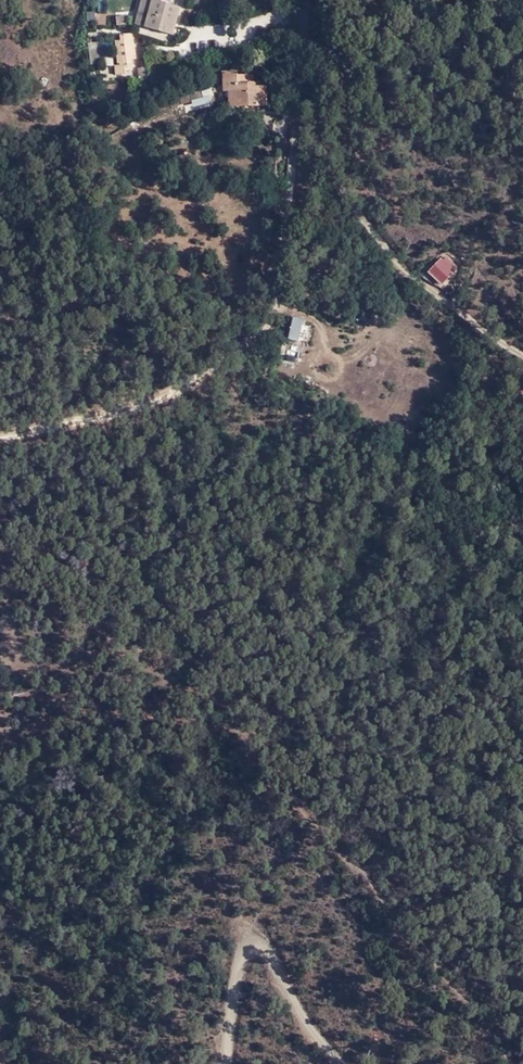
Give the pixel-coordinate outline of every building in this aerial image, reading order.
[(135,19),(143,21),(149,3),(141,1),(135,19)] [(175,9),(149,3),(143,21),(135,19),(134,25),(142,27),(142,28),(168,34),(175,9)] [(132,12),(118,8),(108,13),(130,20),(132,12)] [(135,61),(135,37),(119,37),(119,43),(115,43),(116,67),(115,67),(115,76),(124,76),(124,72),(132,71),(133,62),(135,61)] [(92,39),(92,52),(102,52),(101,45),(100,45),(99,39),(92,39)] [(102,52),(92,52),(92,60),(102,60),(102,52)] [(154,74),(153,66),(145,66),(145,75),(154,74)] [(232,102),(237,102),(237,75),(225,74),(224,88),(232,88),(232,102)] [(237,75),(237,102),(265,102),(265,86),(254,85),(254,81),(247,81),(247,76),(237,75)] [(217,96),(213,88),(191,98),(194,105),(217,96)] [(445,269),(454,275),(459,267),(456,265),(459,261),(451,255),(448,258),(445,255),(433,270),(440,275),(445,269)] [(449,282),(454,275),(445,269),(440,275),(449,282)] [(295,339),(299,318),(288,316),(284,336),(295,339)]
